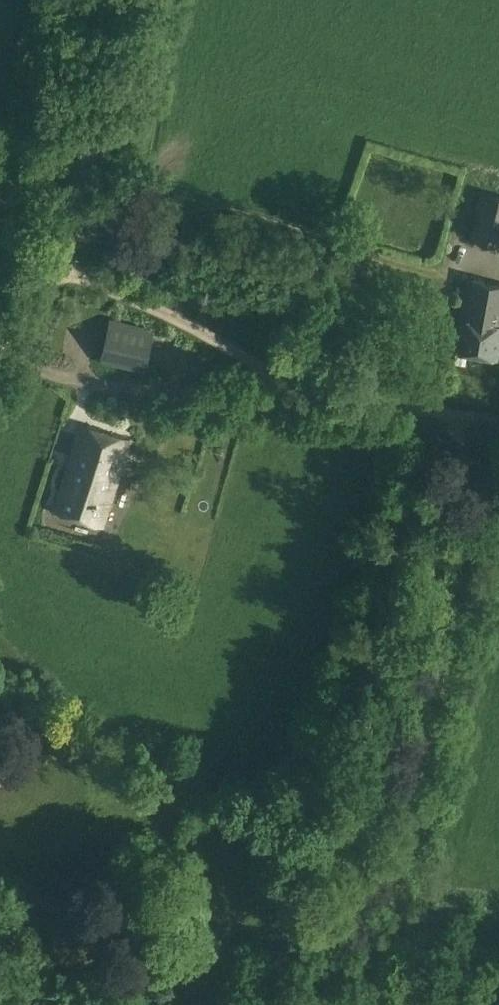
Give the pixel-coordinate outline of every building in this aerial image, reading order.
[(480,189),(468,236),(498,244),(498,194),(480,189)] [(469,280),(456,349),(498,357),(498,286),(469,280)] [(145,371),(154,328),(110,318),(101,361),(145,371)] [(131,439),(81,424),(54,510),(104,526),(131,439)] [(62,433),(58,450),(68,452),(72,435),(62,433)]
